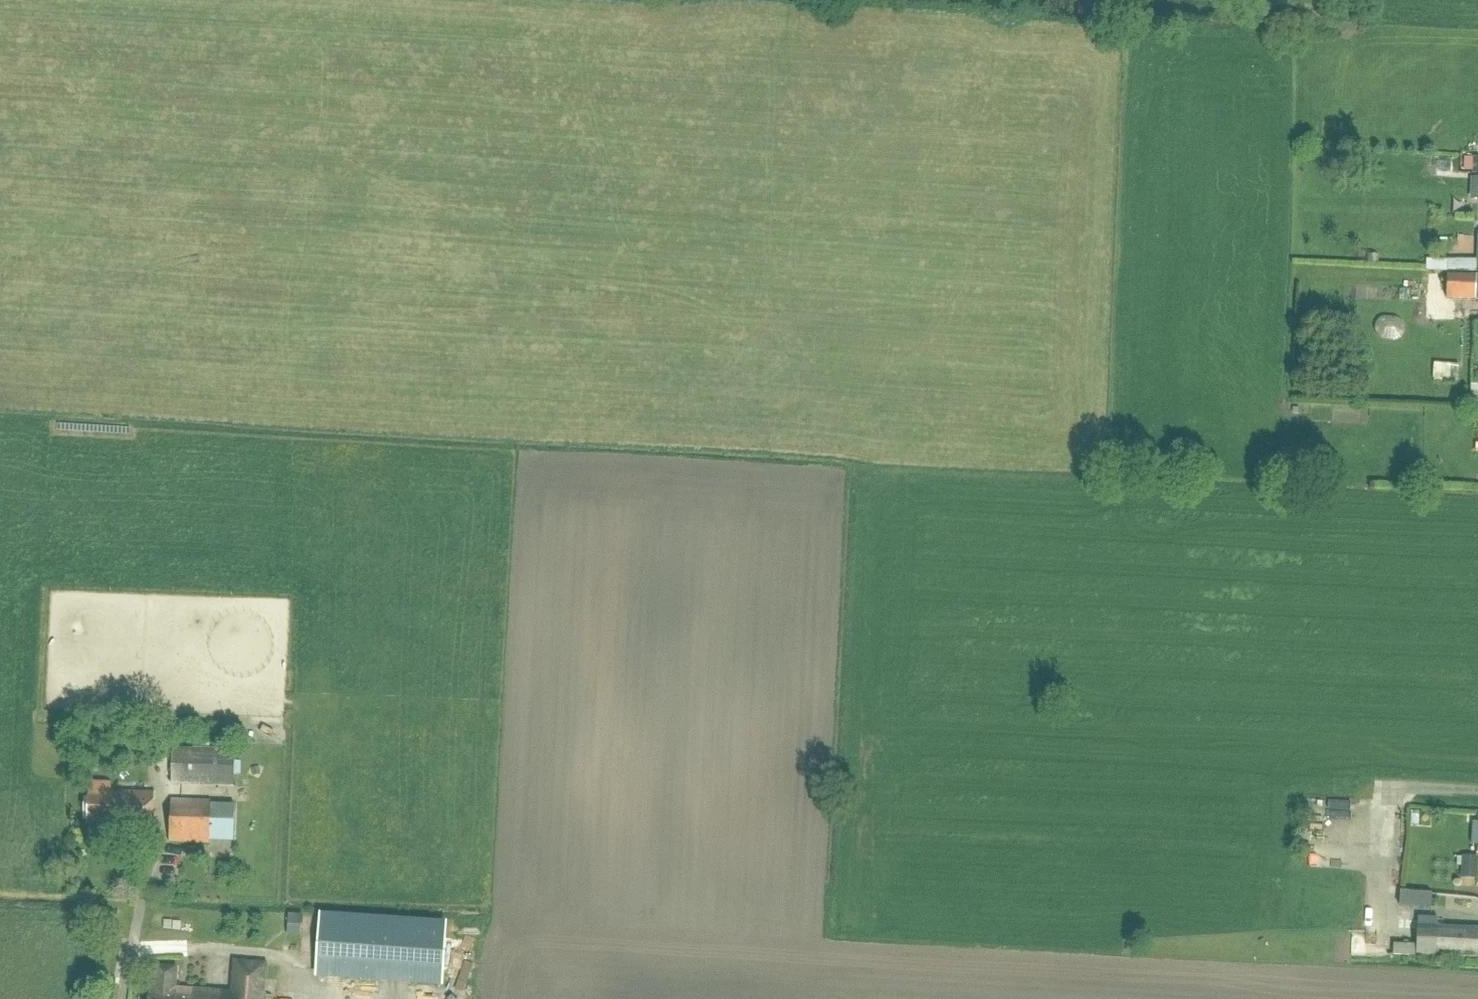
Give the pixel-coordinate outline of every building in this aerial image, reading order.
[(1366,179),(1374,172),(1363,160),(1355,166),(1366,179)] [(1477,262),(1451,261),(1451,273),(1477,274),(1477,239),(1477,262)] [(1464,304),(1465,275),(1444,274),(1444,280),(1439,280),(1438,307),(1450,308),(1450,304),(1464,304)] [(1453,360),(1437,361),(1438,379),(1454,378),(1453,360)] [(232,787),(233,752),(172,750),(171,785),(232,787)] [(154,831),(155,795),(112,794),(112,798),(88,797),(87,825),(110,826),(110,829),(154,831)] [(209,845),(211,803),(170,801),(169,844),(209,845)] [(211,802),(214,837),(235,835),(232,801),(211,802)] [(1315,803),(1313,818),(1344,822),(1346,806),(1315,803)] [(1461,879),(1477,879),(1477,873),(1477,857),(1461,856),(1461,879)] [(1431,907),(1432,896),(1408,895),(1407,905),(1431,907)] [(443,984),(447,925),(322,916),(318,975),(443,984)] [(1416,956),(1477,958),(1477,930),(1437,928),(1438,920),(1418,919),(1416,956)] [(1393,951),(1414,951),(1414,939),(1393,939),(1393,951)] [(149,998),(263,998),(264,965),(234,963),(232,993),(175,989),(176,969),(156,967),(155,987),(150,987),(149,998)]
